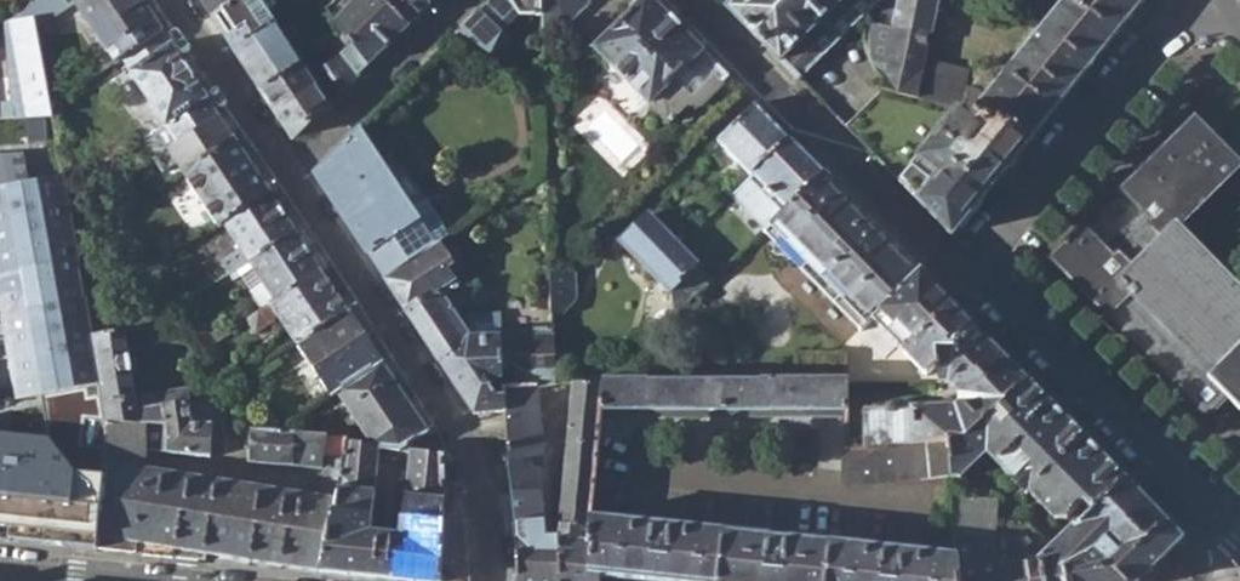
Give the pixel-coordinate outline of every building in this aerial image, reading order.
[(70,0),(39,0),(15,16),(30,16),(33,29),(72,4),(70,0)] [(118,59),(160,31),(139,0),(70,0),(72,4),(112,63),(118,59)] [(212,22),(234,55),(275,28),(256,0),(198,0),(212,22)] [(345,34),(369,66),(407,27),(381,0),(334,0),(334,1),(340,7),(330,15),(345,34)] [(407,27),(429,4),(428,0),(381,0),(407,27)] [(567,16),(584,1),(583,0),(552,0),(567,16)] [(664,120),(685,99),(703,100),(727,76),(653,0),(643,0),(594,49),(664,120)] [(869,9),(878,0),(735,0),(727,9),(798,80),(869,9)] [(884,87),(958,107),(1001,119),(1021,134),(1031,143),(1141,5),(1133,0),(1064,0),(994,88),(989,86),(995,76),(941,58),(947,0),(878,0),(869,9),(867,36),(869,53),(873,63),(885,81),(884,87)] [(30,16),(15,16),(4,17),(2,17),(9,103),(0,103),(0,109),(1,118),(49,117),(33,29),(30,16)] [(455,34),(480,60),(498,44),(473,17),(455,34)] [(234,55),(262,96),(303,68),(314,60),(289,20),(275,28),(234,55)] [(118,59),(174,146),(217,117),(160,31),(118,59)] [(317,84),(303,68),(262,96),(290,139),(295,139),(369,66),(345,34),(330,47),(340,61),(317,84)] [(954,238),(1031,143),(1021,134),(1001,119),(958,107),(884,87),(844,127),(954,238)] [(717,141),(747,173),(751,170),(786,135),(754,102),(717,141)] [(174,146),(153,159),(164,175),(177,166),(181,172),(232,140),(217,117),(174,146)] [(1224,399),(1116,286),(1178,227),(1186,220),(1185,219),(1239,167),(1239,166),(1196,119),(1154,158),(1122,188),(1143,211),(1123,230),(1105,247),(1084,226),(1049,259),(1106,318),(1108,316),(1204,418),(1224,399)] [(415,213),(377,157),(359,130),(313,174),(383,279),(423,255),(434,247),(436,245),(432,239),(440,234),(442,222),(430,204),(415,213)] [(772,193),(786,208),(821,173),(786,135),(751,170),(772,193)] [(268,195),(232,140),(181,172),(218,227),(222,225),(268,195)] [(755,210),(772,193),(751,170),(747,173),(733,188),(755,210)] [(870,320),(920,271),(821,173),(786,208),(763,230),(861,329),(870,320)] [(101,384),(93,342),(84,299),(84,295),(61,177),(0,189),(0,296),(19,400),(45,396),(101,384)] [(223,265),(230,276),(295,235),(268,195),(222,225),(241,253),(223,265)] [(669,295),(701,264),(650,212),(618,242),(669,295)] [(442,222),(440,234),(432,239),(436,245),(451,235),(442,222)] [(1224,399),(1237,413),(1239,414),(1239,413),(1239,291),(1178,227),(1116,286),(1224,399)] [(242,280),(262,311),(319,272),(295,235),(230,276),(235,284),(242,280)] [(383,279),(435,361),(464,339),(454,321),(459,317),(449,299),(462,289),(434,247),(423,255),(383,279)] [(920,271),(870,320),(878,328),(926,376),(932,370),(975,328),(920,271)] [(276,317),(295,346),(346,311),(319,272),(262,311),(248,320),(255,334),(272,323),(276,317)] [(549,277),(551,329),(564,329),(564,312),(574,305),(575,276),(549,277)] [(331,399),(342,392),(382,366),(346,311),(295,346),(331,399)] [(471,413),(503,412),(504,394),(496,392),(494,380),(502,376),(503,383),(536,383),(554,382),(551,329),(493,336),(492,315),(459,317),(454,321),(464,339),(435,361),(471,413)] [(1043,398),(975,328),(932,370),(926,376),(941,379),(949,389),(948,401),(943,409),(862,416),(863,453),(925,447),(945,445),(947,481),(948,485),(956,484),(987,454),(1043,398)] [(128,339),(109,340),(93,342),(101,384),(109,422),(169,424),(169,405),(141,409),(139,397),(128,339)] [(427,434),(382,366),(342,392),(378,445),(383,446),(405,450),(427,434)] [(638,382),(595,383),(594,421),(847,416),(847,380),(787,379),(638,382)] [(551,538),(540,535),(536,469),(542,469),(536,383),(503,383),(504,394),(503,412),(516,568),(517,580),(552,580),(551,538)] [(594,421),(595,383),(566,383),(559,540),(551,538),(552,580),(603,580),(603,579),(586,576),(590,520),(594,421)] [(45,396),(50,423),(48,438),(0,433),(0,538),(94,548),(109,422),(101,384),(45,396)] [(191,390),(139,397),(141,409),(169,405),(188,402),(192,402),(191,390)] [(1121,478),(1043,398),(987,454),(1012,480),(1011,484),(1026,498),(1030,495),(1054,523),(1063,521),(1078,506),(1086,513),(1121,478)] [(254,427),(254,400),(243,399),(242,426),(254,427)] [(318,499),(143,466),(146,452),(214,458),(214,453),(214,426),(227,426),(224,414),(217,415),(212,425),(189,424),(188,402),(169,405),(169,424),(109,422),(94,548),(206,560),(207,554),(318,572),(335,502),(344,465),(326,462),(318,499)] [(227,450),(227,426),(214,426),(214,453),(227,450)] [(323,458),(345,462),(350,440),(351,433),(254,427),(253,455),(321,469),(323,458)] [(442,456),(427,434),(405,450),(412,451),(442,456)] [(398,580),(442,580),(442,483),(442,456),(412,451),(404,536),(376,534),(383,446),(378,445),(350,440),(345,462),(344,465),(335,502),(318,572),(398,580)] [(947,481),(945,445),(925,447),(928,483),(947,481)] [(925,447),(863,453),(848,455),(846,484),(852,491),(928,483),(925,447)] [(1121,478),(1086,513),(1050,547),(1039,559),(1043,580),(1143,580),(1181,540),(1121,478)] [(442,483),(442,580),(469,580),(466,529),(452,483),(442,483)] [(1039,559),(1050,547),(1025,519),(991,522),(989,504),(949,508),(953,559),(955,580),(1043,580),(1039,559)] [(623,580),(955,580),(953,559),(835,545),(832,548),(590,520),(586,576),(603,579),(623,580)] [(516,568),(502,568),(504,580),(517,580),(516,568)]
